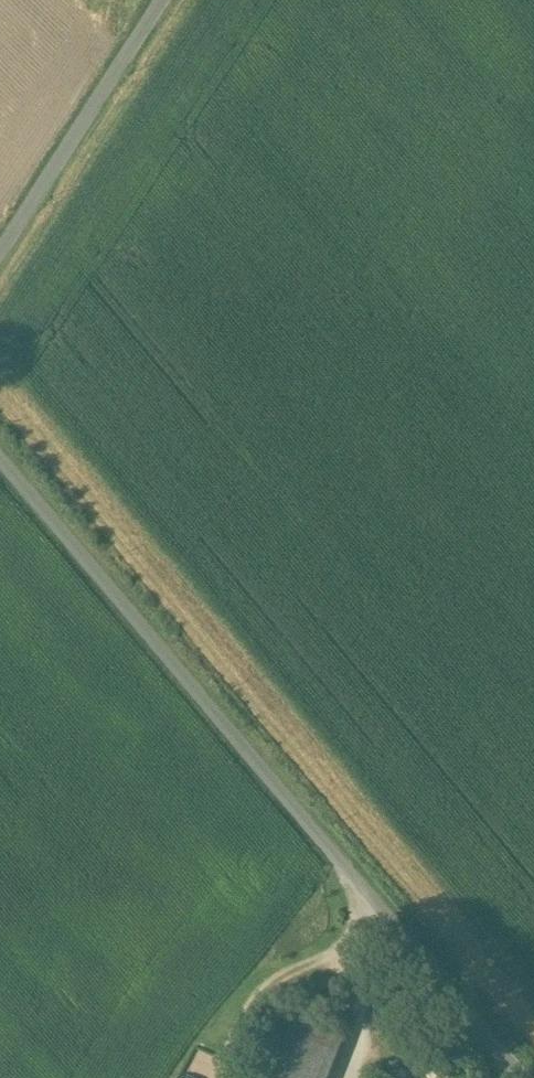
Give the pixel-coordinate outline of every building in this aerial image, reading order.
[(280,1010),(252,1077),(323,1077),(341,1034),(280,1010)]
